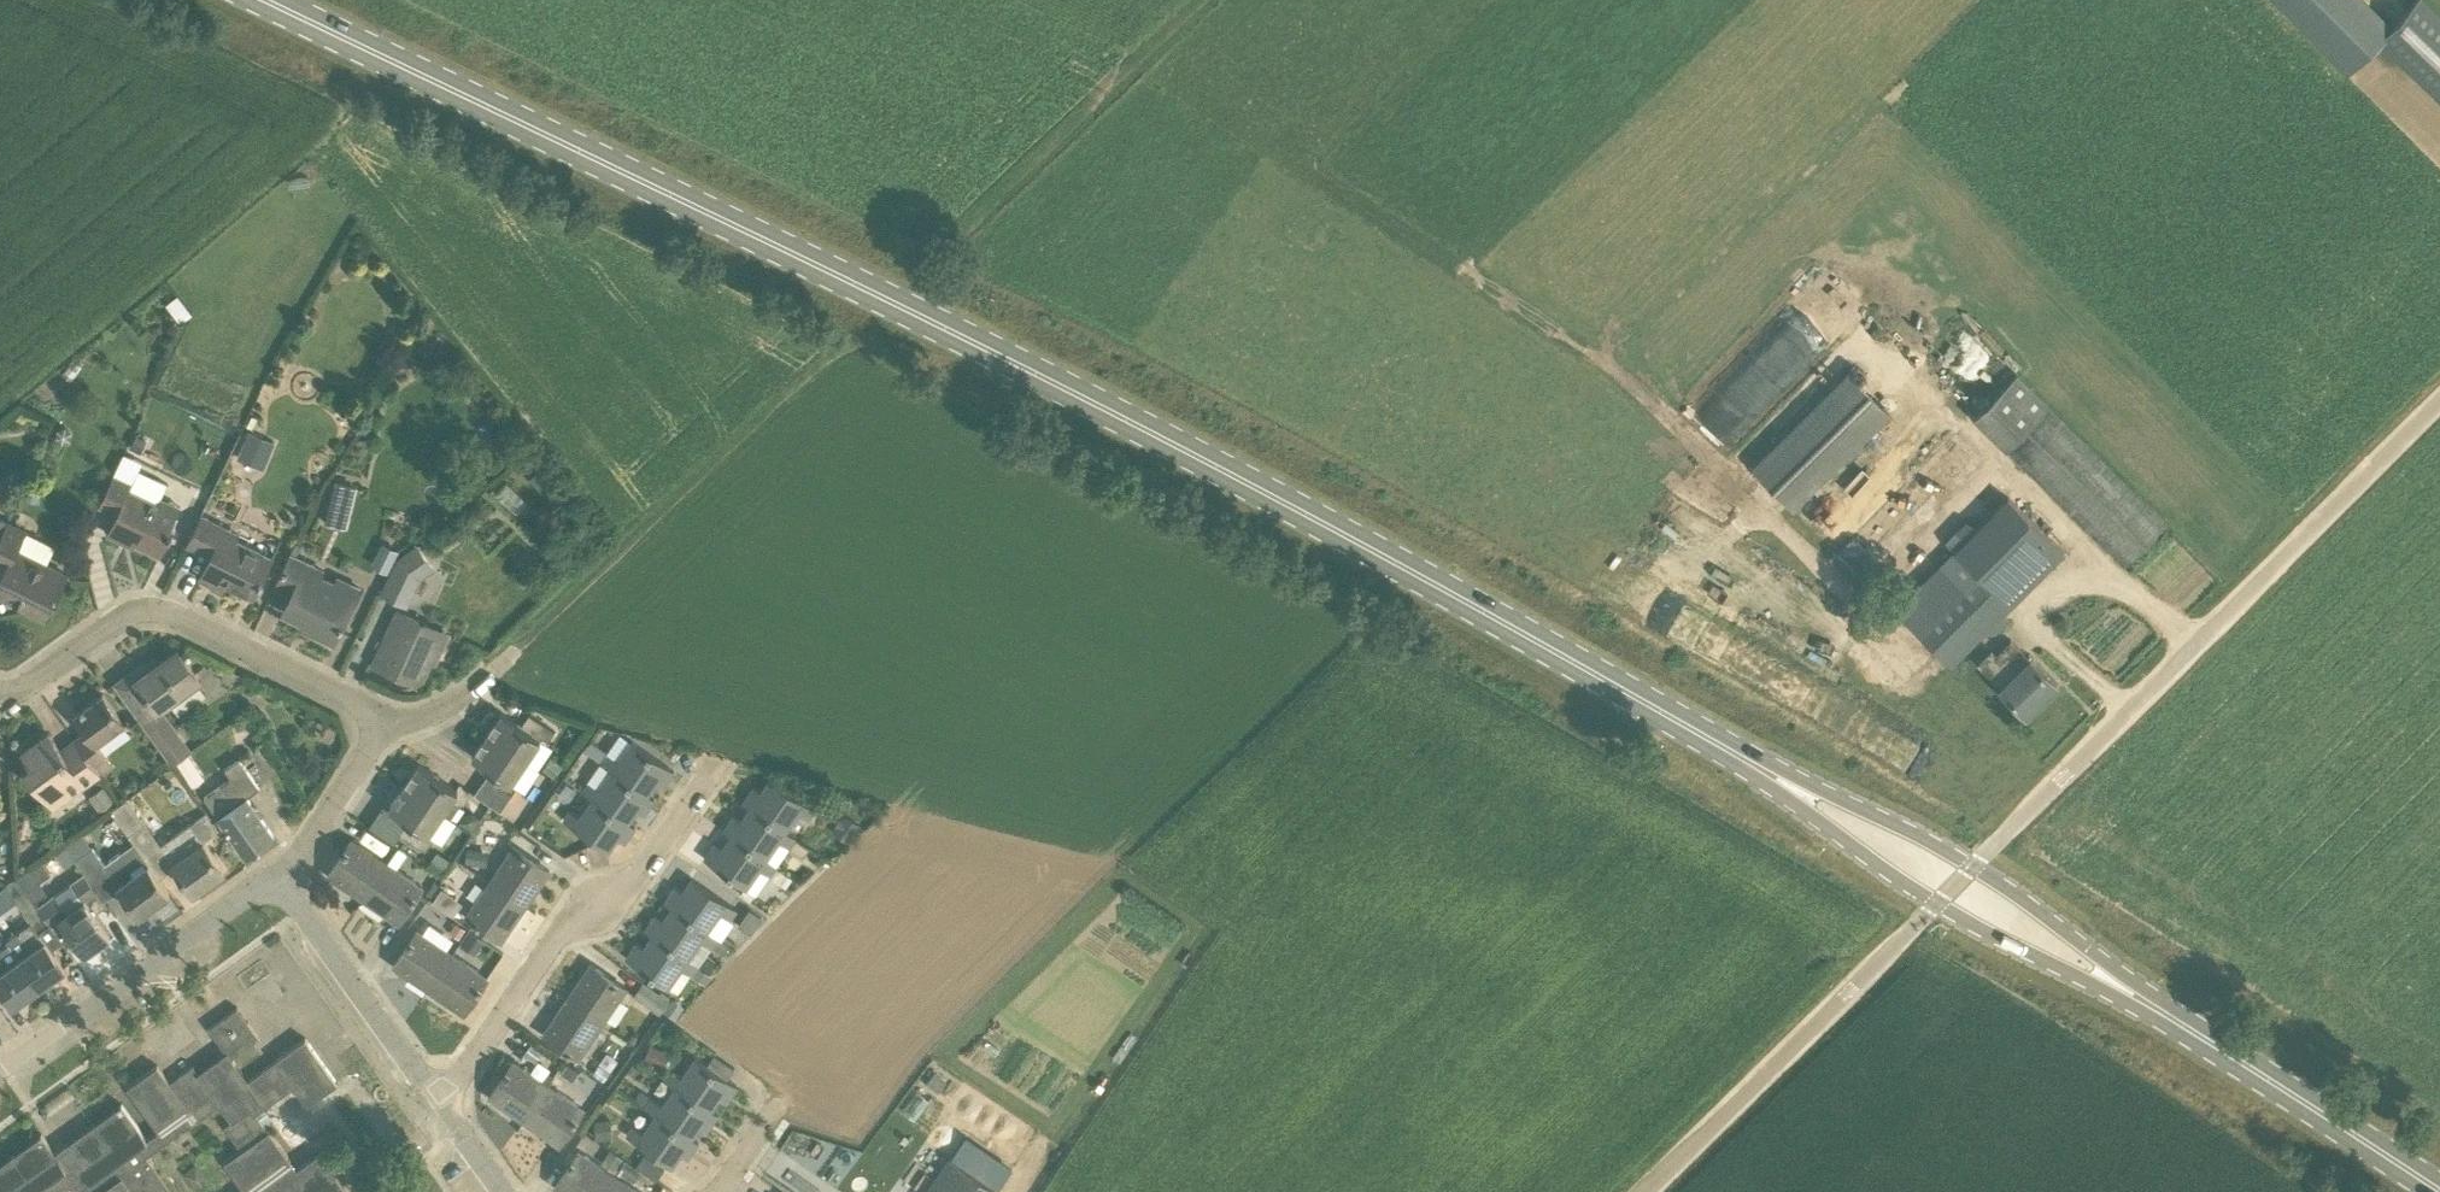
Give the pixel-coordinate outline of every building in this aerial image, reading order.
[(2283,8),(2292,0),(2275,0),(2283,8)] [(2390,25),(2383,32),(2385,34),(2380,39),(2439,96),(2439,14),(2425,0),(2416,0),(2390,25)] [(1888,409),(1850,372),(1756,469),(1793,503),(1888,409)] [(2017,374),(1976,416),(2125,565),(2166,523),(2017,374)] [(509,425),(501,424),(496,427),(494,435),(497,441),(505,442),(511,439),(512,433),(509,425)] [(72,432),(66,426),(58,428),(56,437),(62,443),(71,440),(72,432)] [(275,441),(250,430),(238,458),(264,468),(275,441)] [(138,433),(131,448),(141,453),(148,438),(138,433)] [(166,479),(127,457),(120,469),(158,491),(166,479)] [(113,474),(99,504),(117,513),(107,533),(133,545),(135,541),(161,553),(173,529),(171,528),(181,507),(113,474)] [(357,484),(336,479),(325,523),(345,528),(357,484)] [(2008,494),(1952,550),(1971,569),(1913,628),(1951,665),(2065,551),(2008,494)] [(272,556),(225,533),(228,528),(202,515),(188,544),(211,555),(203,572),(217,578),(214,584),(222,588),(225,582),(253,596),(272,556)] [(8,521),(0,517),(0,538),(7,523),(8,521)] [(7,565),(0,579),(0,594),(46,617),(67,574),(17,549),(25,531),(7,523),(0,538),(0,561),(7,565)] [(292,551),(298,554),(303,544),(296,541),(292,551)] [(383,541),(372,563),(388,571),(399,549),(383,541)] [(357,593),(306,568),(308,563),(290,554),(275,585),(292,594),(284,611),(315,627),(313,632),(333,642),(357,593)] [(421,577),(396,564),(383,592),(407,604),(421,577)] [(446,635),(399,613),(376,662),(419,682),(430,658),(434,660),(446,635)] [(2011,638),(1996,653),(1992,649),(1978,663),(2026,713),(2056,683),(2011,638)] [(161,707),(169,701),(177,712),(206,691),(198,680),(199,679),(178,649),(150,669),(145,663),(117,683),(174,762),(191,750),(161,707)] [(80,745),(92,763),(100,773),(112,765),(96,742),(124,722),(103,693),(75,713),(88,730),(75,740),(79,745),(80,745)] [(556,730),(530,712),(521,725),(502,712),(487,734),(526,760),(541,738),(547,742),(556,730)] [(92,763),(80,745),(79,745),(65,755),(49,732),(23,751),(33,764),(27,768),(54,806),(100,773),(92,763)] [(517,786),(511,782),(526,760),(487,734),(472,756),(491,769),(483,781),(509,798),(517,787),(517,786)] [(591,741),(584,750),(600,761),(607,752),(607,751),(592,740),(591,741)] [(633,740),(619,760),(610,754),(603,763),(612,769),(613,769),(655,798),(656,798),(649,793),(656,782),(663,786),(675,770),(633,740)] [(543,768),(555,777),(564,765),(551,756),(543,768)] [(257,783),(240,758),(225,768),(231,777),(204,796),(245,855),(274,835),(244,792),(257,783)] [(178,771),(197,780),(203,768),(184,759),(178,771)] [(453,797),(458,790),(419,763),(404,785),(443,812),(453,797)] [(613,769),(612,769),(599,788),(590,782),(583,791),(593,798),(593,797),(635,827),(636,826),(629,821),(637,810),(644,814),(655,798),(613,769)] [(786,830),(787,830),(799,812),(810,819),(816,809),(771,778),(762,791),(754,786),(744,802),(786,830)] [(509,798),(483,781),(475,794),(501,811),(509,798)] [(558,794),(569,802),(577,790),(566,782),(558,794)] [(100,811),(116,800),(105,785),(90,796),(100,811)] [(404,785),(389,808),(408,821),(400,833),(425,850),(434,838),(428,834),(443,812),(404,785)] [(522,791),(517,787),(509,798),(515,802),(522,791)] [(111,809),(134,842),(145,857),(162,845),(174,862),(173,862),(194,891),(224,870),(210,849),(203,840),(203,841),(191,823),(190,822),(174,834),(160,843),(127,797),(111,809)] [(593,797),(593,798),(580,816),(571,809),(564,819),(608,850),(617,837),(624,842),(635,827),(593,797)] [(786,830),(744,802),(744,803),(750,807),(741,819),(735,815),(725,831),(731,835),(777,866),(778,864),(768,857),(780,840),(790,847),(798,837),(797,837),(787,830),(786,830)] [(459,821),(472,830),(481,817),(474,813),(465,813),(459,821)] [(861,824),(846,813),(833,831),(848,841),(861,824)] [(200,816),(191,823),(203,841),(203,840),(210,849),(219,842),(200,816)] [(731,835),(724,846),(716,842),(705,860),(747,887),(760,867),(771,875),(777,866),(731,835)] [(797,838),(791,847),(790,848),(803,857),(810,847),(797,838)] [(388,863),(352,839),(328,875),(363,899),(388,863)] [(84,872),(93,884),(109,871),(118,883),(117,884),(138,914),(170,892),(153,868),(145,857),(134,842),(120,852),(105,862),(93,845),(76,859),(84,871),(84,872)] [(551,870),(515,845),(491,880),(526,905),(551,870)] [(468,847),(466,862),(487,865),(489,850),(468,847)] [(388,863),(363,899),(399,923),(423,887),(388,863)] [(34,866),(17,878),(25,889),(31,884),(42,876),(34,866)] [(777,866),(771,875),(786,885),(792,876),(777,866)] [(107,904),(104,900),(92,884),(93,884),(84,872),(37,905),(50,924),(61,939),(70,933),(84,953),(110,934),(94,913),(107,904)] [(65,967),(39,931),(50,924),(37,905),(25,889),(17,878),(16,877),(6,885),(23,908),(22,910),(30,921),(6,939),(8,942),(40,985),(65,967)] [(721,912),(731,919),(732,918),(737,910),(738,909),(693,877),(684,891),(676,886),(665,903),(671,907),(672,906),(708,930),(718,937),(719,936),(708,929),(721,912)] [(491,880),(466,915),(502,940),(526,905),(491,880)] [(433,900),(447,910),(456,897),(441,887),(433,900)] [(747,887),(742,894),(751,900),(755,892),(747,887)] [(689,957),(702,939),(712,946),(718,937),(708,930),(672,906),(671,907),(664,918),(657,913),(646,931),(653,935),(688,959),(698,966),(699,966),(700,965),(689,957)] [(750,908),(738,925),(751,933),(762,917),(750,908)] [(457,922),(450,932),(460,938),(466,928),(457,922)] [(452,954),(417,930),(393,965),(428,989),(452,954)] [(472,931),(462,945),(475,955),(485,940),(472,931)] [(653,935),(646,946),(637,941),(626,959),(669,987),(682,967),(692,975),(698,966),(688,959),(653,935)] [(14,1004),(40,985),(8,942),(0,948),(0,985),(14,1004)] [(708,953),(699,965),(709,972),(718,960),(708,953)] [(452,954),(428,989),(464,1013),(488,978),(452,954)] [(627,988),(591,963),(567,998),(603,1023),(627,988)] [(698,966),(692,975),(706,984),(712,975),(699,966),(698,966)] [(643,982),(635,994),(660,1012),(669,1000),(643,982)] [(664,1010),(676,1018),(684,1005),(673,997),(664,1010)] [(603,1023),(567,998),(543,1034),(579,1058),(597,1031),(609,1039),(614,1031),(603,1023)] [(321,1151),(297,1168),(269,1129),(268,1130),(263,1123),(256,1113),(265,1107),(295,1086),(308,1104),(338,1082),(306,1038),(276,1059),(276,1060),(249,1080),(232,1057),(260,1037),(238,1007),(209,1027),(226,1051),(198,1071),(193,1065),(170,1081),(158,1065),(127,1086),(159,1130),(147,1138),(122,1103),(64,1145),(68,1150),(59,1157),(42,1133),(0,1164),(0,1191),(175,1191),(148,1153),(196,1119),(197,1120),(220,1104),(232,1120),(225,1125),(241,1149),(225,1161),(245,1190),(243,1191),(350,1191),(321,1151)] [(531,1043),(524,1053),(536,1062),(543,1052),(531,1043)] [(651,1044),(644,1060),(664,1068),(671,1052),(651,1044)] [(711,1109),(719,1096),(726,1102),(737,1086),(696,1057),(683,1076),(672,1069),(666,1078),(676,1086),(711,1109)] [(542,1080),(513,1060),(489,1096),(524,1120),(548,1084),(542,1080)] [(564,1067),(561,1071),(568,1076),(574,1079),(580,1070),(568,1062),(564,1067)] [(604,1081),(611,1071),(600,1064),(593,1073),(604,1081)] [(548,1084),(555,1076),(549,1071),(542,1080),(548,1084)] [(935,1072),(927,1082),(939,1091),(946,1080),(935,1072)] [(548,1084),(524,1120),(559,1144),(584,1109),(548,1084)] [(656,1114),(698,1143),(699,1141),(692,1136),(699,1125),(707,1130),(718,1114),(711,1109),(676,1086),(663,1104),(653,1097),(647,1107),(657,1114),(656,1114)] [(256,1113),(263,1123),(271,1117),(265,1107),(256,1113)] [(656,1114),(644,1132),(634,1125),(627,1135),(671,1166),(680,1153),(688,1158),(698,1143),(656,1114)] [(596,1119),(597,1138),(613,1137),(612,1118),(596,1119)] [(1020,1163),(966,1130),(929,1191),(1002,1191),(1020,1163)] [(624,1159),(611,1149),(602,1161),(616,1171),(624,1159)] [(578,1150),(553,1186),(562,1191),(601,1191),(613,1174),(578,1150)] [(642,1171),(625,1159),(618,1170),(635,1181),(642,1171)] [(613,1174),(601,1191),(639,1191),(613,1174)] [(672,1191),(673,1190),(665,1183),(659,1191),(672,1191)]
